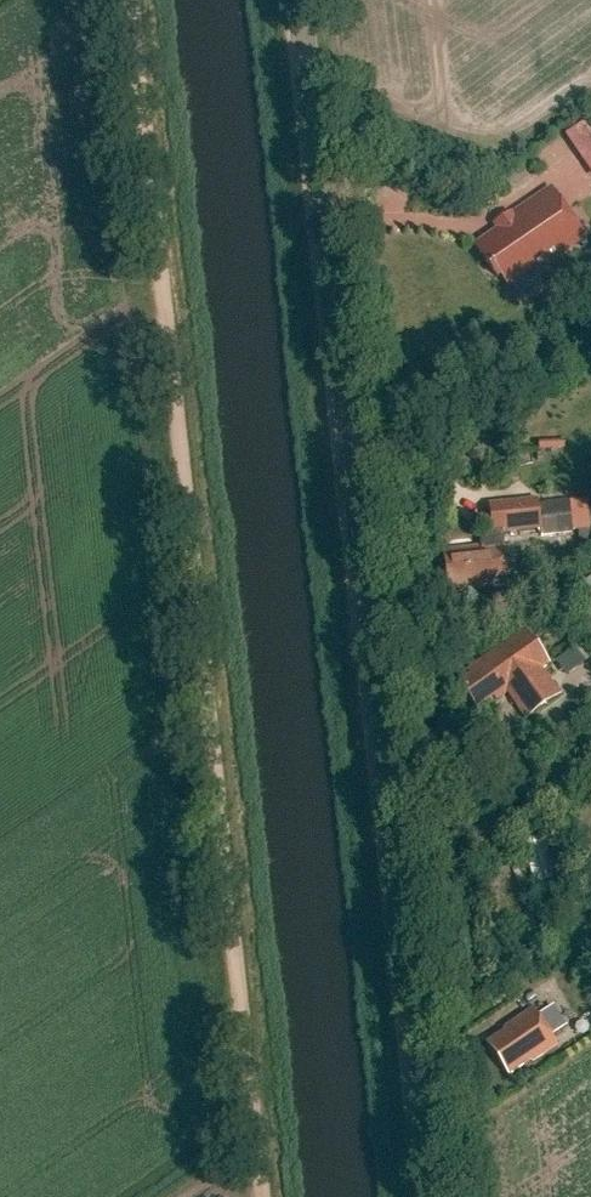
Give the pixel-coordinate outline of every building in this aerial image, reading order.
[(590,159),(590,124),(575,134),(590,159)] [(496,228),(498,232),(476,247),(497,277),(501,275),(508,286),(532,269),(534,272),(559,254),(560,255),(583,239),(549,191),(496,228)] [(481,549),(443,553),(447,584),(452,583),(453,594),(509,588),(503,534),(541,530),(538,506),(538,501),(489,506),(492,536),(479,537),(479,539),(480,539),(481,549)] [(570,503),(538,506),(541,530),(542,537),(573,534),(570,503)] [(470,675),(458,684),(477,710),(493,698),(496,702),(507,694),(526,720),(559,696),(541,671),(549,665),(525,631),(468,672),(470,675)] [(505,1033),(486,1045),(508,1077),(531,1062),(532,1064),(558,1047),(551,1037),(566,1027),(552,1007),(538,1017),(533,1010),(503,1031),(505,1033)]
